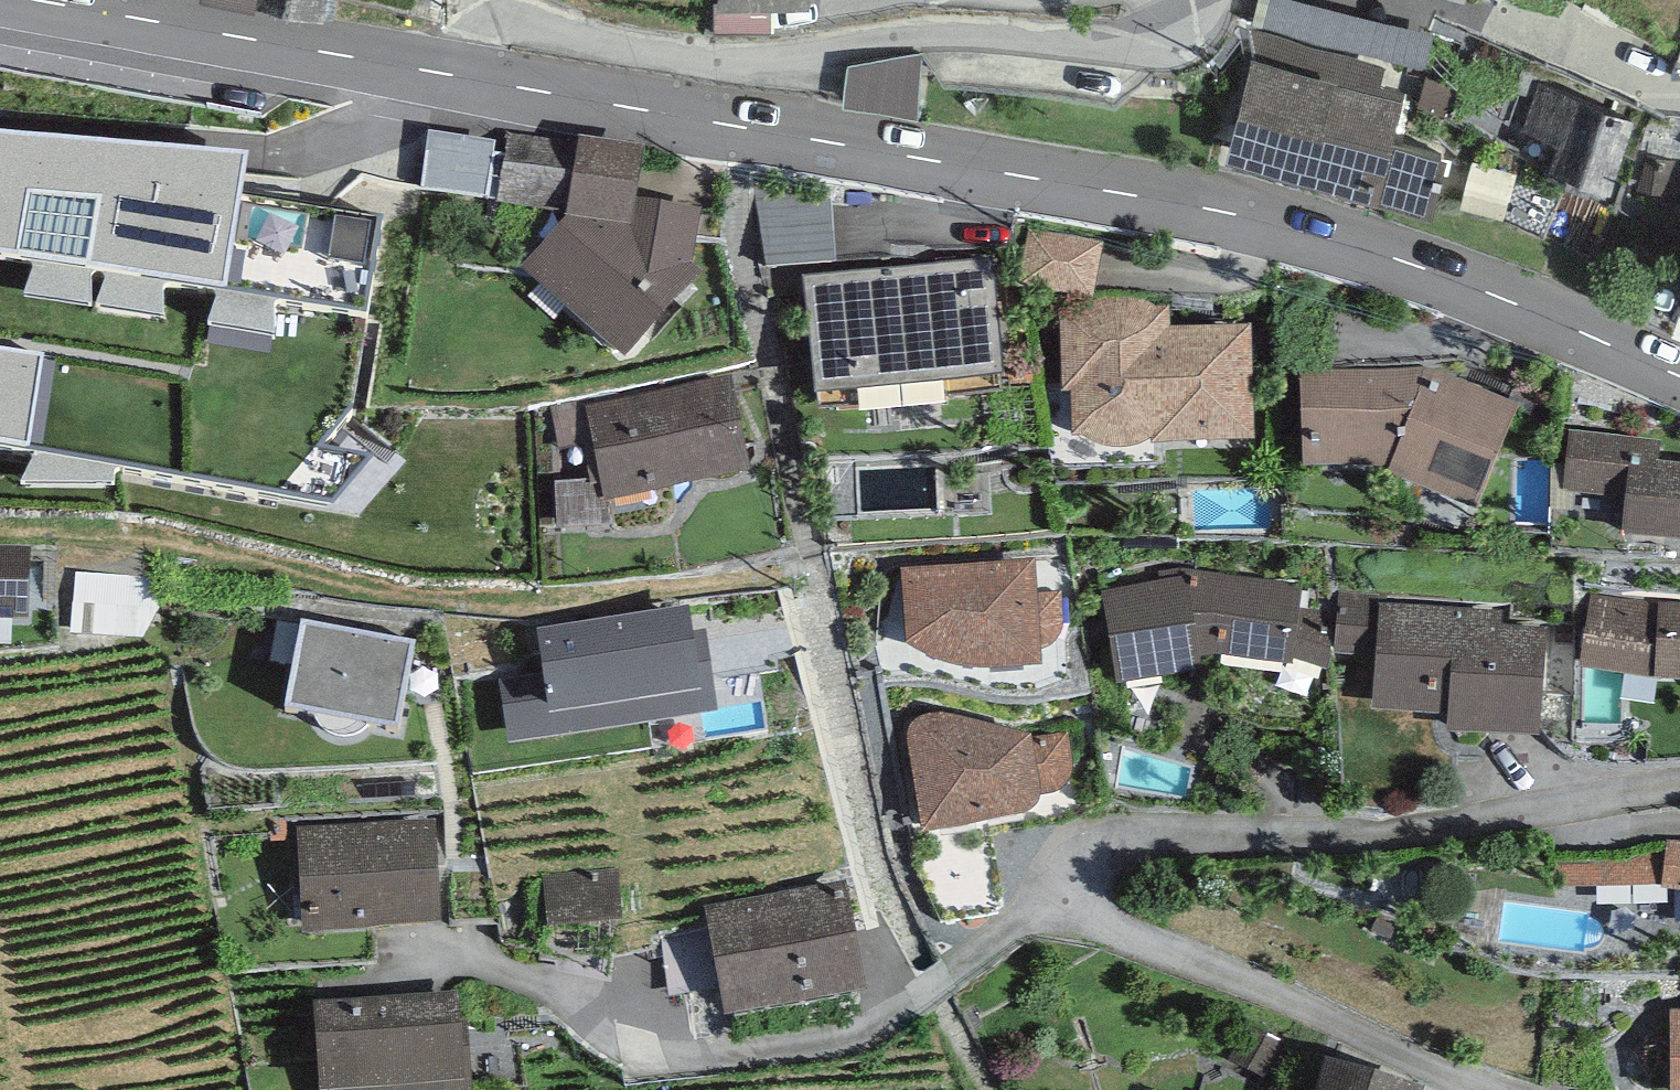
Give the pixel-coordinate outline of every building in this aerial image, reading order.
[(1411,74),(1257,32),(1222,159),(1376,201),(1378,196),(1433,211),(1448,157),(1392,142),(1411,74)] [(923,54),(849,67),(844,103),(916,112),(923,54)] [(1637,122),(1537,84),(1520,129),(1558,144),(1548,170),(1609,194),(1637,122)] [(487,202),(495,146),(429,135),(422,191),(487,202)] [(568,215),(580,147),(506,135),(495,203),(568,215)] [(24,272),(11,310),(280,352),(283,314),(367,324),(379,231),(244,208),(252,158),(0,141),(0,269),(24,272)] [(566,224),(519,274),(623,370),(702,284),(692,274),(700,215),(637,205),(646,152),(581,141),(580,147),(568,215),(566,224)] [(774,270),(846,266),(843,204),(771,208),(774,270)] [(804,282),(818,415),(1003,395),(989,263),(804,282)] [(1070,315),(1057,316),(1060,397),(1070,397),(1073,444),(1083,443),(1089,449),(1104,456),(1120,457),(1129,456),(1139,452),(1147,446),(1154,446),(1153,452),(1254,451),(1253,332),(1171,333),(1170,313),(1155,312),(1149,308),(1131,299),(1120,298),(1106,299),(1090,307),(1078,311),(1070,315)] [(45,363),(0,356),(0,453),(29,458),(45,363)] [(1425,368),(1300,376),(1302,475),(1391,474),(1390,480),(1474,514),(1521,410),(1425,368)] [(587,410),(606,505),(750,478),(731,382),(587,410)] [(1569,433),(1563,497),(1625,502),(1621,542),(1679,547),(1679,553),(1679,554),(1679,469),(1662,467),(1664,441),(1569,433)] [(30,630),(32,552),(0,551),(0,630),(30,630)] [(1035,567),(900,575),(906,653),(930,665),(942,672),(964,678),(987,682),(1041,676),(1039,654),(1048,651),(1055,648),(1061,640),(1064,630),(1059,596),(1037,598),(1035,567)] [(1160,587),(1101,596),(1117,692),(1204,672),(1200,658),(1293,669),(1293,665),(1300,612),(1304,586),(1185,573),(1159,575),(1160,587)] [(90,589),(82,638),(146,648),(154,599),(90,589)] [(1380,595),(1340,592),(1335,658),(1376,661),(1379,606),(1380,595)] [(1590,594),(1581,672),(1655,683),(1679,685),(1679,605),(1659,604),(1590,594)] [(1503,613),(1379,606),(1376,661),(1373,715),(1448,720),(1446,741),(1539,746),(1546,631),(1502,629),(1503,613)] [(1332,618),(1300,612),(1293,665),(1327,669),(1332,618)] [(688,615),(535,636),(548,723),(701,700),(688,615)] [(396,738),(412,650),(303,630),(287,718),(317,724),(319,729),(323,734),(331,740),(342,744),(350,742),(360,740),(367,733),(396,738)] [(908,760),(924,841),(1029,826),(1041,812),(1040,800),(1045,799),(1051,798),(1063,793),(1070,783),(1072,774),(1068,736),(1028,742),(940,719),(932,719),(923,722),(915,727),(909,736),(907,746),(908,760)] [(299,835),(305,936),(441,933),(436,827),(299,835)] [(1668,845),(1662,890),(1679,891),(1679,845),(1668,845)] [(556,873),(559,923),(607,920),(603,870),(556,873)] [(703,909),(724,1023),(866,1000),(847,886),(703,909)] [(321,1089),(469,1089),(463,997),(316,1006),(321,1089)] [(1670,1016),(1669,1089),(1679,1089),(1679,1016),(1670,1016)] [(1326,1067),(1320,1089),(1405,1089),(1326,1067)]
